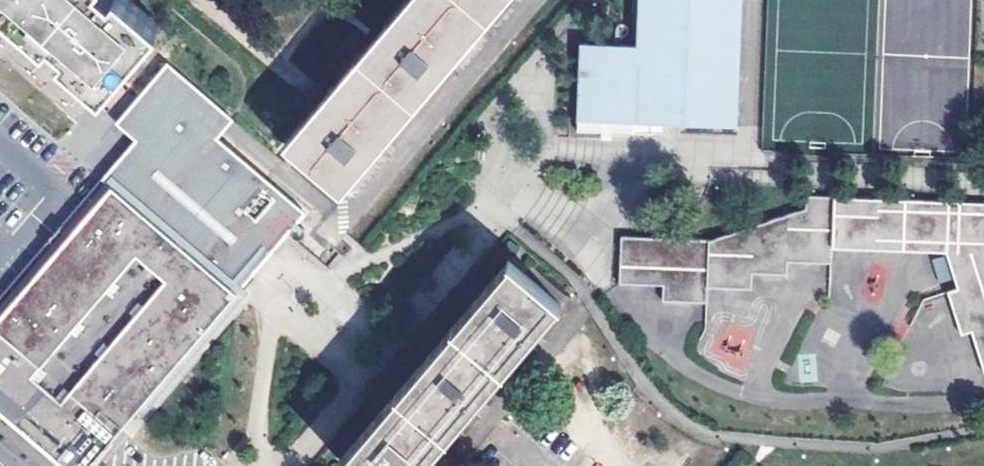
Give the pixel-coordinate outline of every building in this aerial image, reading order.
[(79,121),(105,90),(162,22),(137,0),(0,0),(0,53),(79,121)] [(341,193),(506,0),(408,0),(381,32),(311,114),(285,144),(341,193)] [(576,130),(634,131),(636,122),(736,124),(741,0),(637,0),(633,44),(582,41),(576,130)] [(142,130),(152,139),(137,158),(119,179),(55,253),(0,318),(0,410),(66,465),(87,465),(236,290),(259,264),(287,231),(303,212),(214,135),(232,115),(171,62),(140,98),(149,106),(135,123),(142,130)] [(142,130),(136,137),(0,298),(0,318),(55,253),(119,179),(137,158),(152,139),(142,130)] [(622,234),(619,283),(662,284),(662,300),(709,301),(709,285),(753,285),(753,268),(787,269),(787,255),(830,255),(830,241),(944,241),(954,277),(946,280),(959,323),(968,321),(980,362),(983,361),(983,194),(806,195),(806,208),(710,237),(622,234)] [(508,259),(338,458),(347,465),(417,465),(473,401),(530,334),(557,302),(508,259)]
